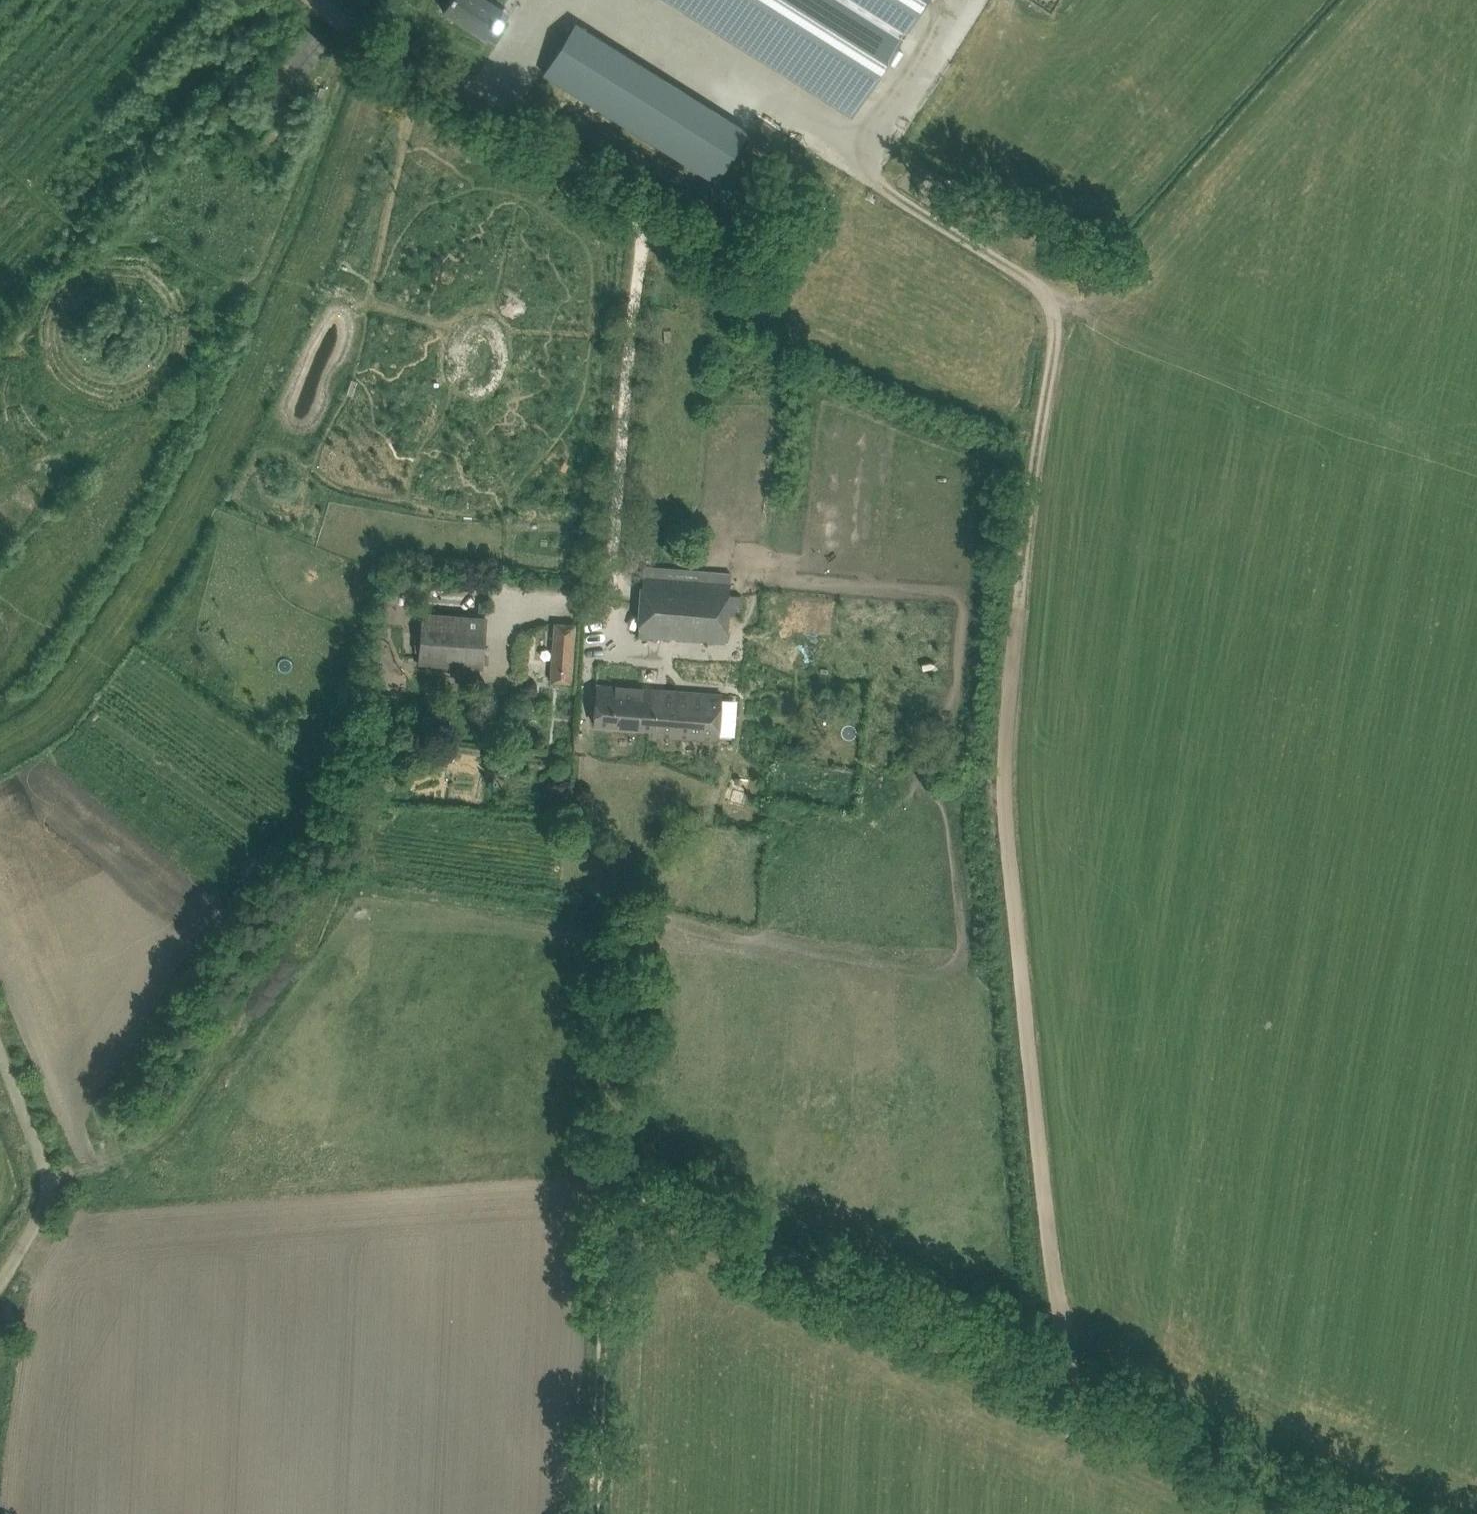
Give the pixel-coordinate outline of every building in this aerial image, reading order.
[(414,15),(459,37),(462,28),(470,32),(475,21),(466,17),(473,2),(469,0),(422,0),(414,15)] [(853,112),(923,0),(674,0),(853,112)] [(576,23),(544,74),(551,78),(715,182),(747,130),(576,23)] [(259,81),(282,100),(328,46),(304,27),(259,81)] [(725,642),(728,614),(739,615),(740,595),(729,593),(730,573),(643,566),(638,635),(725,642)] [(488,598),(468,597),(422,593),(421,614),(403,613),(400,656),(418,657),(417,664),(462,667),(482,669),(488,598)] [(555,623),(550,681),(570,683),(575,625),(555,623)] [(596,685),(594,724),(653,729),(652,735),(718,739),(721,695),(596,685)] [(481,688),(479,714),(496,715),(498,690),(481,688)] [(675,869),(676,852),(665,851),(663,868),(675,869)]
